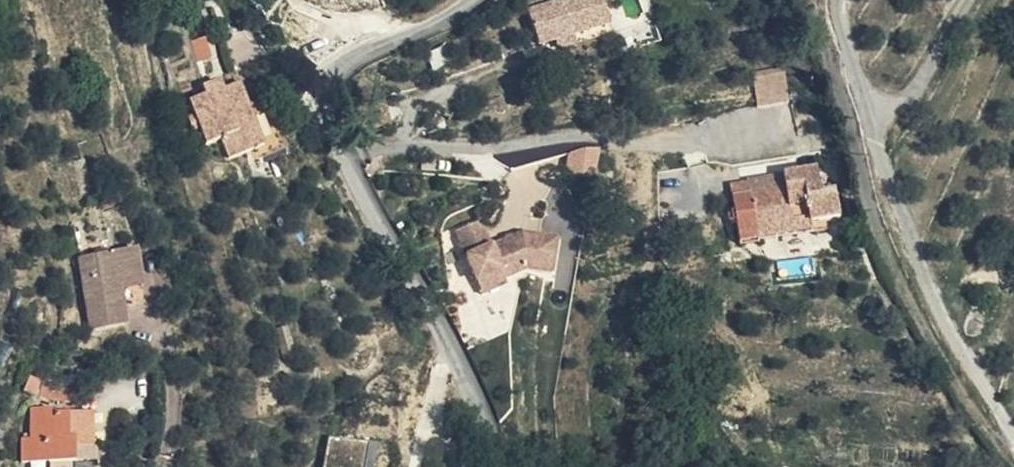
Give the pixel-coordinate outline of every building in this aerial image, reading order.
[(531,30),(553,22),(566,17),(565,3),(565,0),(508,0),(501,3),(514,36),(531,30)] [(565,3),(566,17),(583,11),(579,0),(565,0),(565,3)] [(553,22),(531,30),(535,42),(558,33),(553,22)] [(217,69),(199,77),(196,69),(180,75),(185,85),(168,93),(187,130),(204,125),(212,145),(230,137),(235,149),(266,135),(243,83),(227,90),(217,69)] [(753,72),(756,105),(787,103),(785,69),(753,72)] [(598,148),(568,148),(568,172),(598,171),(598,148)] [(758,199),(759,177),(667,177),(667,236),(758,239),(758,226),(771,227),(773,199),(758,199)] [(445,221),(453,239),(476,229),(468,211),(445,221)] [(480,238),(476,229),(453,239),(467,272),(489,262),(493,271),(516,260),(540,264),(545,229),(511,225),(480,238)] [(109,274),(131,270),(124,240),(67,254),(81,325),(118,318),(115,301),(109,274)] [(489,262),(467,272),(473,286),(496,277),(493,271),(489,262)] [(135,288),(131,270),(109,274),(115,301),(128,298),(135,288)] [(54,386),(28,386),(25,391),(26,403),(54,403),(54,386)] [(14,413),(18,442),(9,442),(10,466),(34,466),(77,462),(75,414),(14,413)] [(371,438),(325,438),(324,466),(371,466),(371,438)]
